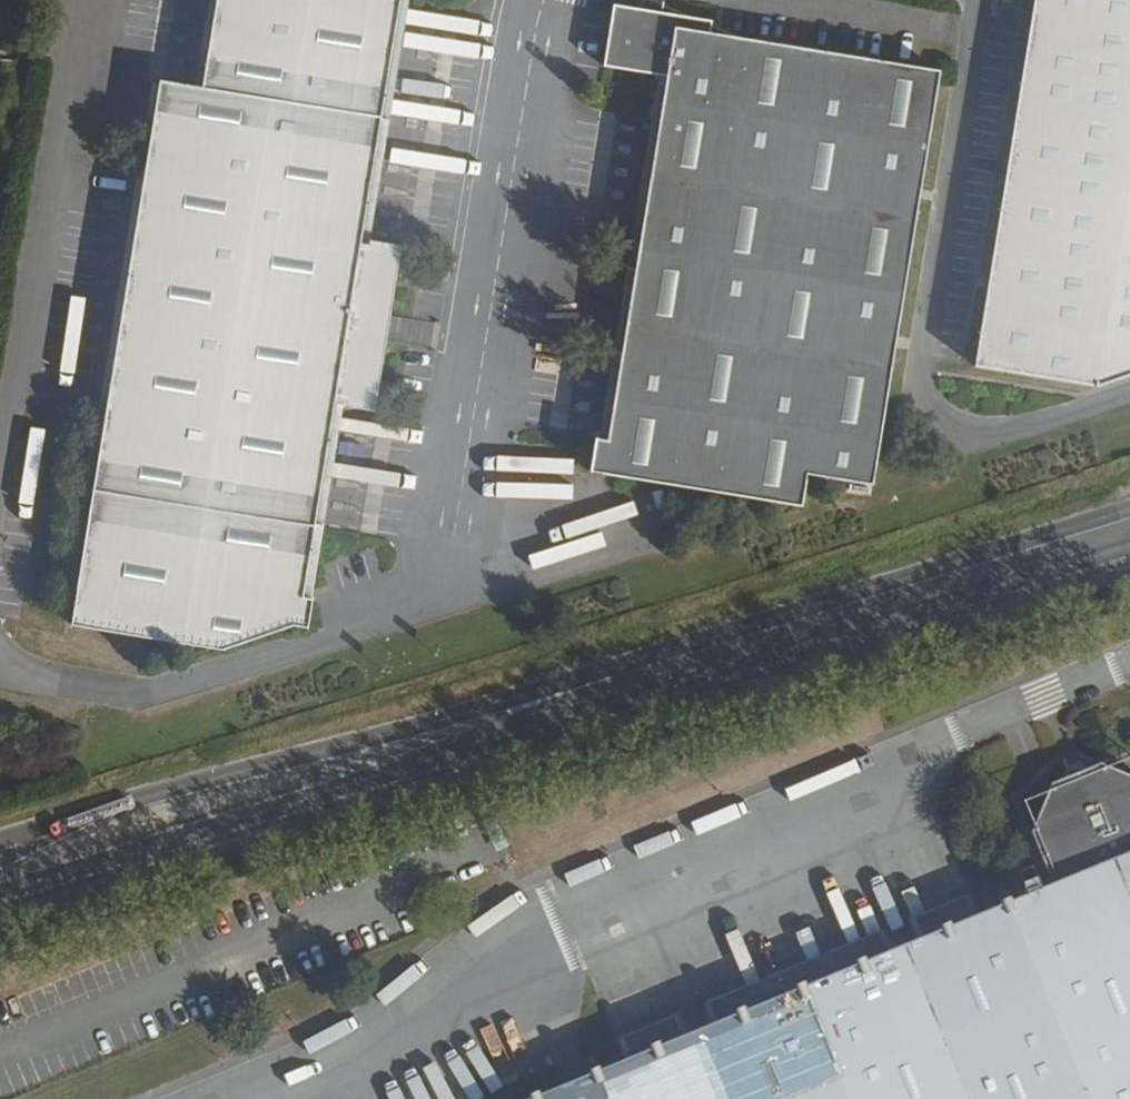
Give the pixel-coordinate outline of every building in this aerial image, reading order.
[(187,98),(176,96),(144,92),(134,145),(127,184),(100,331),(46,630),(206,659),(274,638),(284,638),(288,610),(280,608),(314,411),(352,418),(380,260),(343,253),(388,0),(205,0),(187,98)] [(205,0),(194,0),(176,96),(187,98),(205,0)] [(980,362),(1100,382),(1129,372),(1129,0),(1045,0),(980,362)] [(1024,18),(1003,14),(1002,25),(1023,29),(1024,18)] [(595,78),(638,84),(648,26),(604,19),(595,78)] [(648,26),(638,84),(655,87),(594,452),(582,450),(577,484),(791,520),(794,487),(859,499),(928,85),(701,47),(702,35),(648,26)] [(93,330),(100,331),(127,184),(119,183),(93,330)] [(1113,772),(1059,795),(1044,839),(1060,892),(987,922),(929,946),(902,958),(725,1031),(696,1043),(637,1067),(561,1098),(1129,1098),(1129,780),(1113,772)] [(921,924),(929,946),(987,922),(979,902),(921,924)] [(719,1010),(725,1031),(902,958),(895,936),(719,1010)] [(630,1046),(637,1067),(696,1043),(689,1022),(630,1046)]
